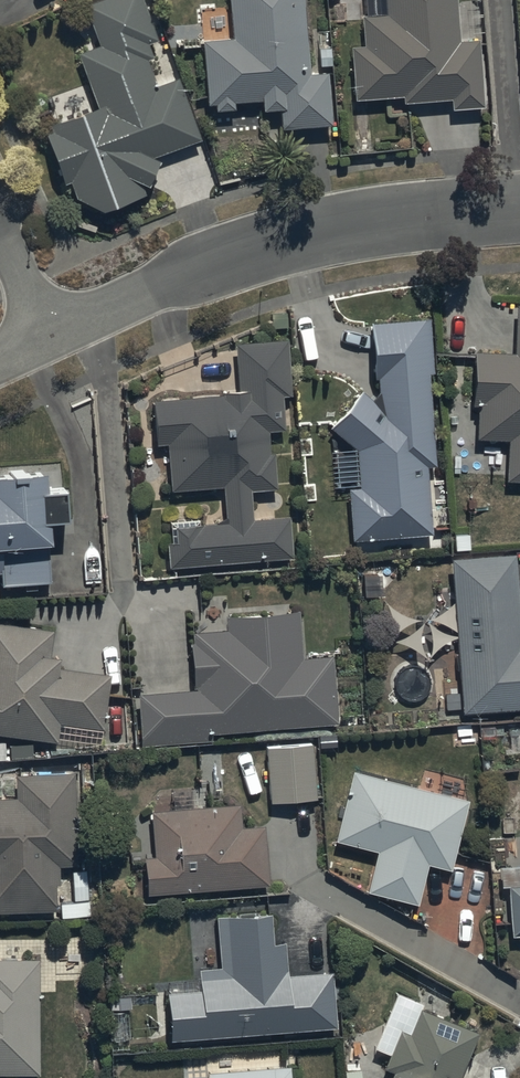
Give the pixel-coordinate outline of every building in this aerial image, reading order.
[(97,113),(48,129),(50,137),(46,139),(62,189),(68,187),(72,205),(101,220),(113,218),(144,201),(158,168),(150,162),(200,145),(176,82),(154,91),(145,66),(151,64),(146,48),(157,45),(139,0),(120,0),(89,12),(89,29),(97,51),(74,59),(97,113)] [(229,44),(203,46),(208,110),(216,110),(216,116),(234,115),(234,109),(262,107),(263,117),(280,115),(281,134),(331,130),(327,75),(309,77),(303,0),(228,0),(229,44)] [(385,21),(361,21),(363,51),(352,51),(354,104),(403,101),(404,109),(449,104),(449,116),(483,114),(478,46),(459,46),(455,0),(384,0),(385,21)] [(513,345),(472,345),(469,394),(478,394),(477,432),(508,433),(506,474),(519,475),(519,299),(515,299),(513,345)] [(379,370),(384,405),(383,404),(363,382),(330,420),(358,441),(359,482),(350,482),(355,535),(432,528),(428,459),(436,459),(429,367),(437,367),(430,310),(372,314),(375,370),(379,370)] [(223,388),(154,390),(156,437),(170,437),(173,481),(226,476),(228,516),(177,517),(179,536),(171,536),(172,560),(294,550),(292,509),(252,510),(251,482),(275,481),(274,446),(270,446),(269,423),(285,423),(284,389),(291,389),(289,333),(236,335),(238,381),(223,382),(223,388)] [(47,543),(51,543),(49,516),(68,516),(66,486),(48,487),(47,470),(0,473),(0,578),(1,578),(1,591),(50,587),(47,543)] [(453,553),(462,706),(519,703),(519,637),(518,637),(513,550),(453,553)] [(194,682),(139,685),(142,740),(215,735),(214,725),(337,717),(332,648),(302,650),(299,603),(226,608),(227,622),(191,625),(194,682)] [(57,735),(60,714),(104,721),(112,670),(59,661),(61,648),(51,646),(55,623),(0,614),(0,726),(57,735)] [(313,736),(266,739),(271,793),(316,791),(313,736)] [(469,794),(352,762),(333,833),(376,845),(366,883),(416,897),(427,857),(450,864),(469,794)] [(57,904),(57,874),(60,874),(60,859),(74,859),(75,767),(0,767),(0,904),(57,904)] [(153,804),(155,849),(147,848),(147,852),(148,885),(269,880),(266,819),(241,820),(240,800),(197,801),(196,782),(173,783),(174,803),(153,804)] [(499,859),(500,879),(508,879),(511,928),(519,927),(519,858),(499,859)] [(335,1023),(331,967),(290,969),(288,933),(273,934),(272,905),(217,908),(220,961),(201,960),(202,975),(171,977),(172,1034),(335,1023)] [(37,1065),(39,953),(0,952),(0,1065),(37,1065)] [(408,1024),(398,1022),(382,1062),(393,1066),(388,1077),(455,1077),(476,1027),(418,1001),(408,1024)] [(289,1059),(207,1065),(208,1077),(291,1077),(289,1059)]
